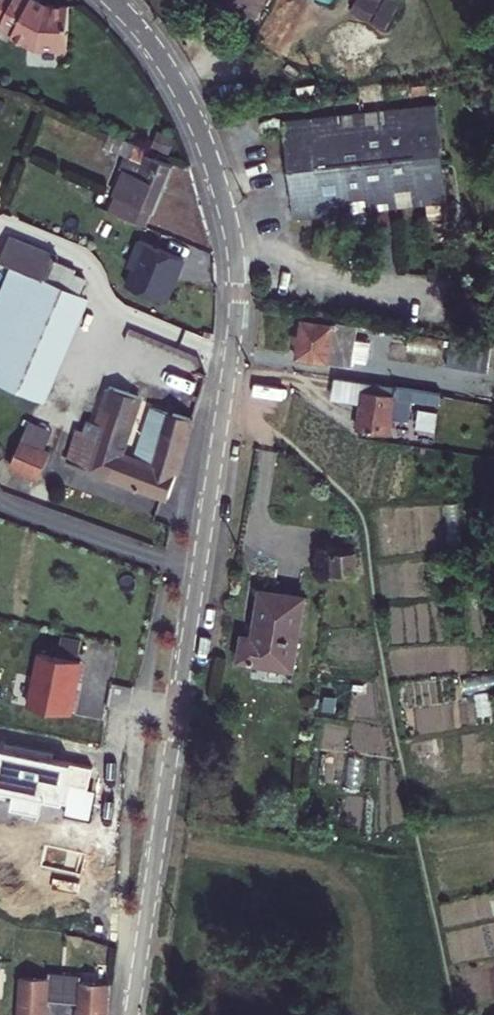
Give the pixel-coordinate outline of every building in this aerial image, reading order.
[(4,21),(16,0),(0,0),(0,19),(4,21)] [(1,28),(14,35),(13,37),(38,50),(71,51),(71,6),(50,6),(40,0),(16,0),(4,21),(1,28)] [(252,19),(262,0),(213,0),(252,19)] [(403,0),(357,0),(353,8),(389,27),(403,0)] [(430,102),(304,118),(278,121),(291,217),(442,199),(430,102)] [(129,141),(102,130),(97,142),(124,153),(129,141)] [(108,194),(119,198),(144,209),(147,210),(166,166),(141,155),(145,148),(129,141),(124,153),(125,154),(108,194)] [(108,194),(108,193),(102,208),(112,213),(119,198),(108,194)] [(119,198),(112,213),(138,224),(144,209),(119,198)] [(37,279),(38,279),(77,295),(83,282),(72,278),(74,272),(54,263),(56,259),(9,238),(0,258),(0,263),(11,268),(37,279)] [(135,239),(124,266),(129,268),(122,284),(162,301),(180,258),(135,239)] [(1,385),(11,362),(44,376),(55,351),(21,332),(37,279),(11,268),(0,294),(0,384),(1,385)] [(38,279),(37,279),(21,332),(55,351),(63,332),(67,333),(81,299),(77,297),(77,295),(38,279)] [(353,369),(358,330),(327,326),(327,332),(299,328),(294,366),(341,372),(341,367),(353,369)] [(486,347),(441,341),(437,367),(459,371),(461,362),(483,366),(486,347)] [(59,353),(55,351),(44,376),(48,378),(59,353)] [(11,362),(1,385),(34,399),(44,376),(11,362)] [(48,378),(44,376),(34,399),(38,401),(48,378)] [(64,461),(79,466),(84,468),(165,497),(189,419),(168,413),(147,406),(131,457),(121,453),(123,446),(119,445),(136,395),(106,387),(88,437),(73,432),(64,461)] [(360,395),(355,431),(388,435),(389,422),(404,423),(406,403),(433,406),(435,395),(393,389),(391,400),(360,395)] [(421,408),(420,439),(438,440),(440,409),(421,408)] [(402,437),(404,423),(389,422),(388,435),(402,437)] [(18,441),(41,450),(48,432),(24,423),(18,441)] [(18,441),(14,450),(44,458),(46,451),(41,450),(18,441)] [(14,450),(8,468),(36,479),(44,458),(14,450)] [(351,553),(331,555),(333,575),(353,573),(351,553)] [(249,639),(240,637),(234,667),(291,678),(305,601),(259,593),(249,639)] [(32,702),(73,712),(86,659),(45,649),(32,702)] [(2,749),(0,756),(0,789),(15,792),(12,805),(43,813),(46,799),(68,804),(66,813),(91,818),(97,792),(90,789),(94,768),(2,749)] [(105,981),(75,979),(75,972),(44,970),(43,977),(15,976),(13,1014),(42,1014),(43,998),(72,1000),(71,1014),(103,1014),(105,981)]
